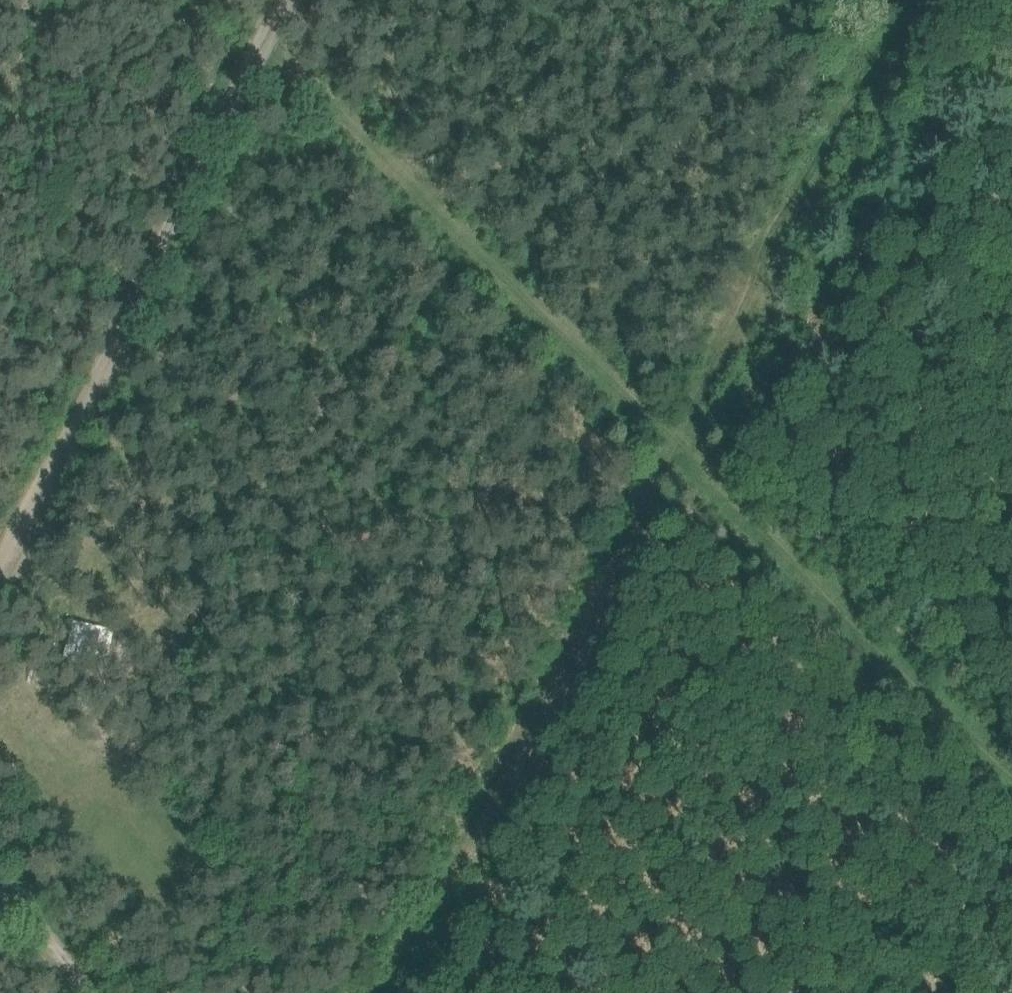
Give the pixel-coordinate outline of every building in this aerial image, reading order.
[(81,628),(73,648),(105,660),(113,640),(81,628)]
